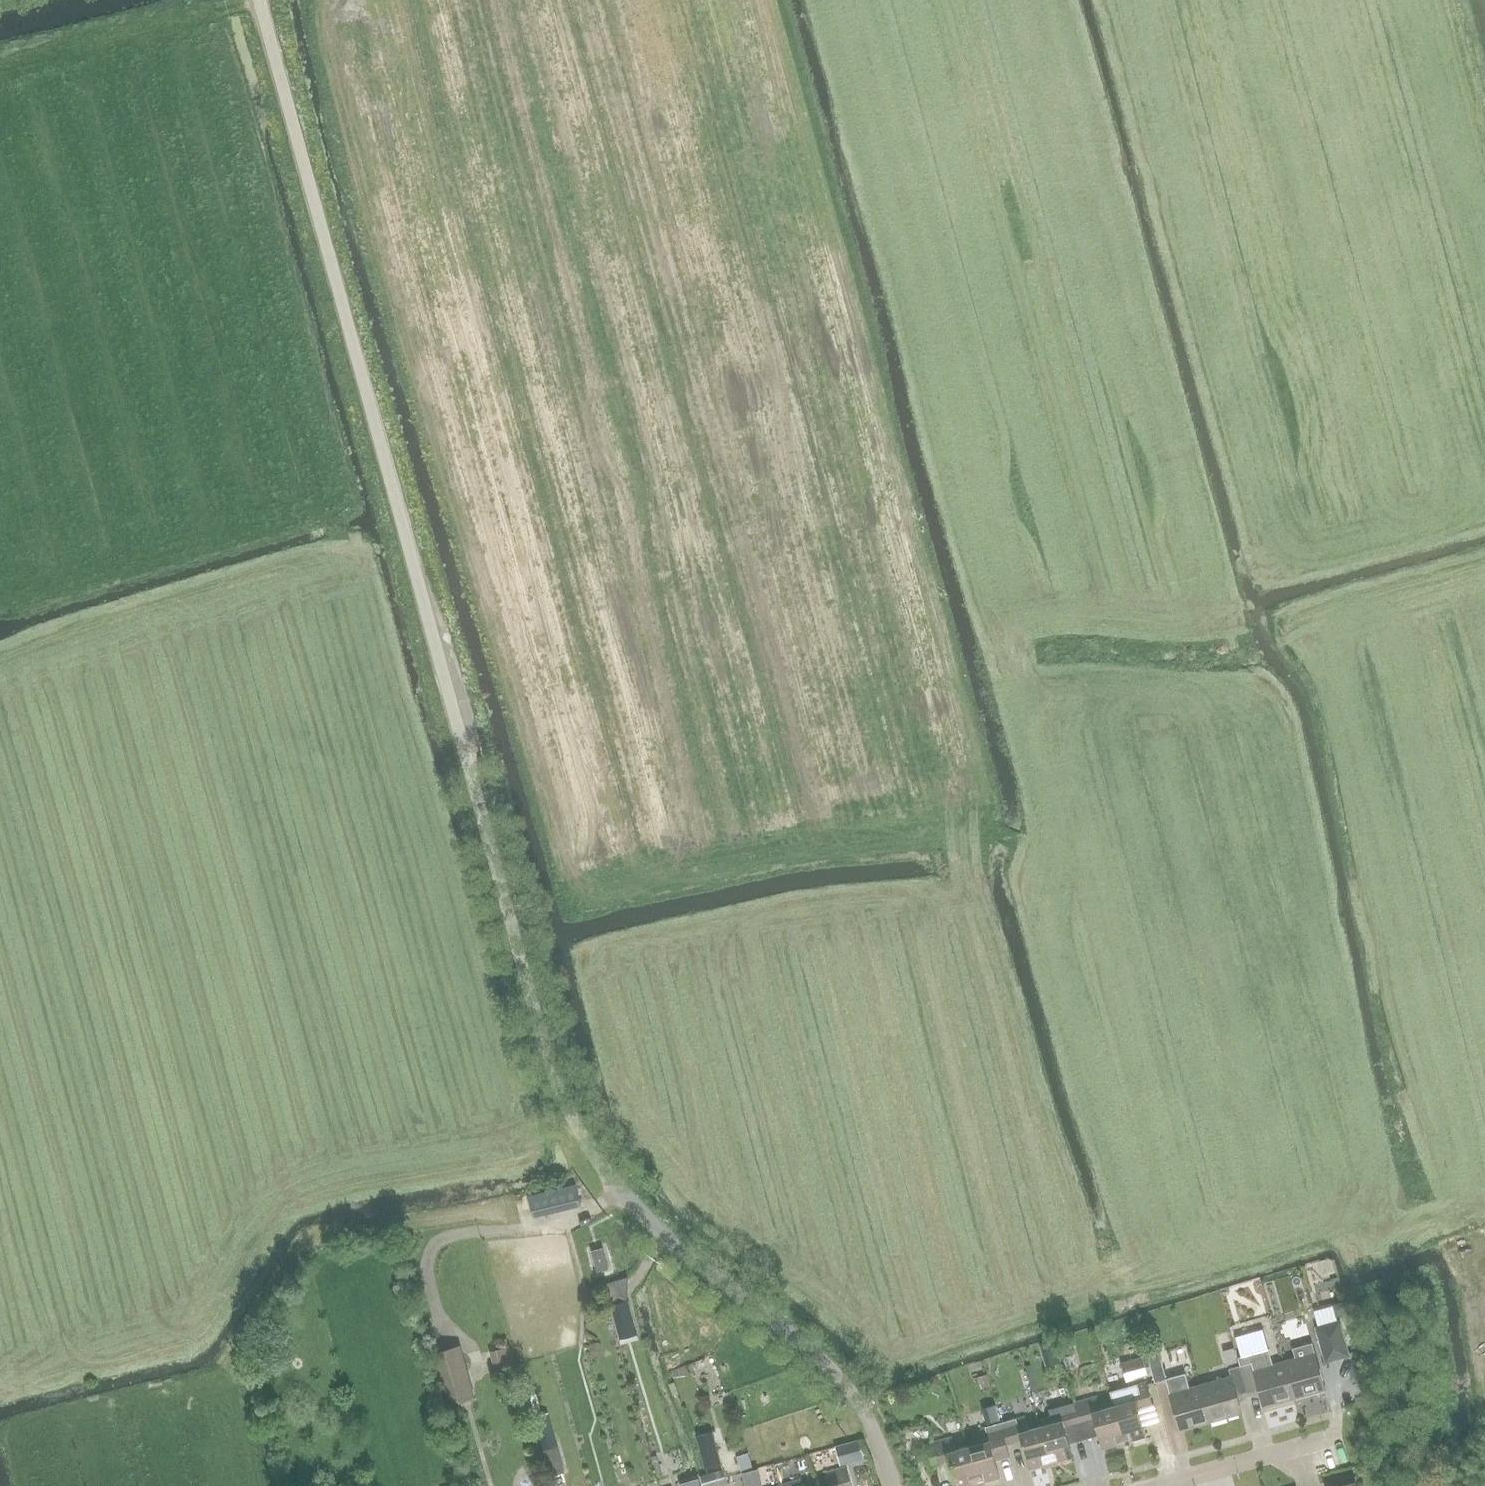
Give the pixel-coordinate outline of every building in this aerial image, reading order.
[(545,1213),(581,1205),(576,1184),(541,1193),(545,1213)] [(597,1271),(608,1268),(603,1248),(591,1251),(597,1271)] [(627,1298),(610,1303),(620,1338),(637,1333),(627,1298)] [(1342,1301),(1332,1304),(1336,1316),(1346,1313),(1342,1301)] [(1339,1321),(1312,1326),(1322,1361),(1348,1353),(1339,1321)] [(1058,1342),(1062,1353),(1076,1349),(1073,1338),(1058,1342)] [(1053,1340),(1042,1343),(1044,1353),(1056,1349),(1053,1340)] [(1283,1361),(1294,1397),(1324,1389),(1311,1342),(1292,1348),(1295,1357),(1283,1361)] [(459,1345),(432,1353),(447,1404),(474,1396),(459,1345)] [(1226,1365),(1237,1362),(1234,1347),(1223,1350),(1226,1365)] [(1294,1397),(1283,1361),(1272,1364),(1268,1348),(1238,1357),(1240,1365),(1239,1365),(1247,1391),(1258,1388),(1263,1406),(1294,1397)] [(1166,1378),(1160,1356),(1158,1352),(1147,1355),(1148,1359),(1155,1383),(1165,1380),(1165,1378),(1166,1378)] [(1149,1377),(1144,1359),(1123,1365),(1128,1383),(1149,1377)] [(1236,1394),(1247,1391),(1239,1365),(1228,1368),(1230,1376),(1200,1384),(1210,1421),(1241,1412),(1236,1394)] [(1165,1378),(1165,1380),(1179,1429),(1210,1421),(1200,1384),(1189,1387),(1185,1373),(1166,1378),(1165,1378)] [(1137,1383),(1109,1391),(1113,1405),(1124,1445),(1131,1443),(1130,1440),(1145,1436),(1137,1407),(1152,1403),(1146,1382),(1138,1384),(1137,1383)] [(1124,1445),(1113,1405),(1101,1409),(1097,1396),(1073,1403),(1079,1423),(1094,1419),(1102,1448),(1116,1444),(1117,1447),(1124,1445)] [(1064,1428),(1079,1423),(1073,1403),(1049,1409),(1052,1422),(1040,1426),(1051,1465),(1058,1463),(1057,1461),(1072,1456),(1064,1428)] [(547,1412),(533,1416),(550,1476),(564,1472),(547,1412)] [(1051,1465),(1040,1426),(1028,1429),(1025,1416),(1000,1423),(1006,1444),(1021,1440),(1029,1468),(1044,1464),(1044,1467),(1051,1465)] [(991,1448),(1006,1444),(1000,1423),(976,1430),(979,1443),(967,1446),(979,1485),(985,1484),(985,1481),(999,1477),(991,1448)] [(712,1430),(697,1434),(701,1448),(706,1467),(721,1463),(716,1444),(712,1430)] [(967,1446),(955,1449),(952,1437),(927,1443),(933,1464),(948,1460),(955,1485),(966,1485),(971,1485),(977,1485),(979,1485),(967,1446)] [(852,1441),(836,1446),(840,1461),(862,1456),(858,1440),(852,1441)] [(741,1472),(752,1468),(747,1453),(736,1456),(741,1472)] [(846,1466),(825,1472),(829,1485),(826,1485),(851,1485),(846,1466)] [(700,1475),(703,1485),(720,1485),(727,1484),(723,1469),(718,1470),(705,1474),(700,1475)] [(699,1477),(687,1481),(689,1485),(701,1485),(699,1477)]
